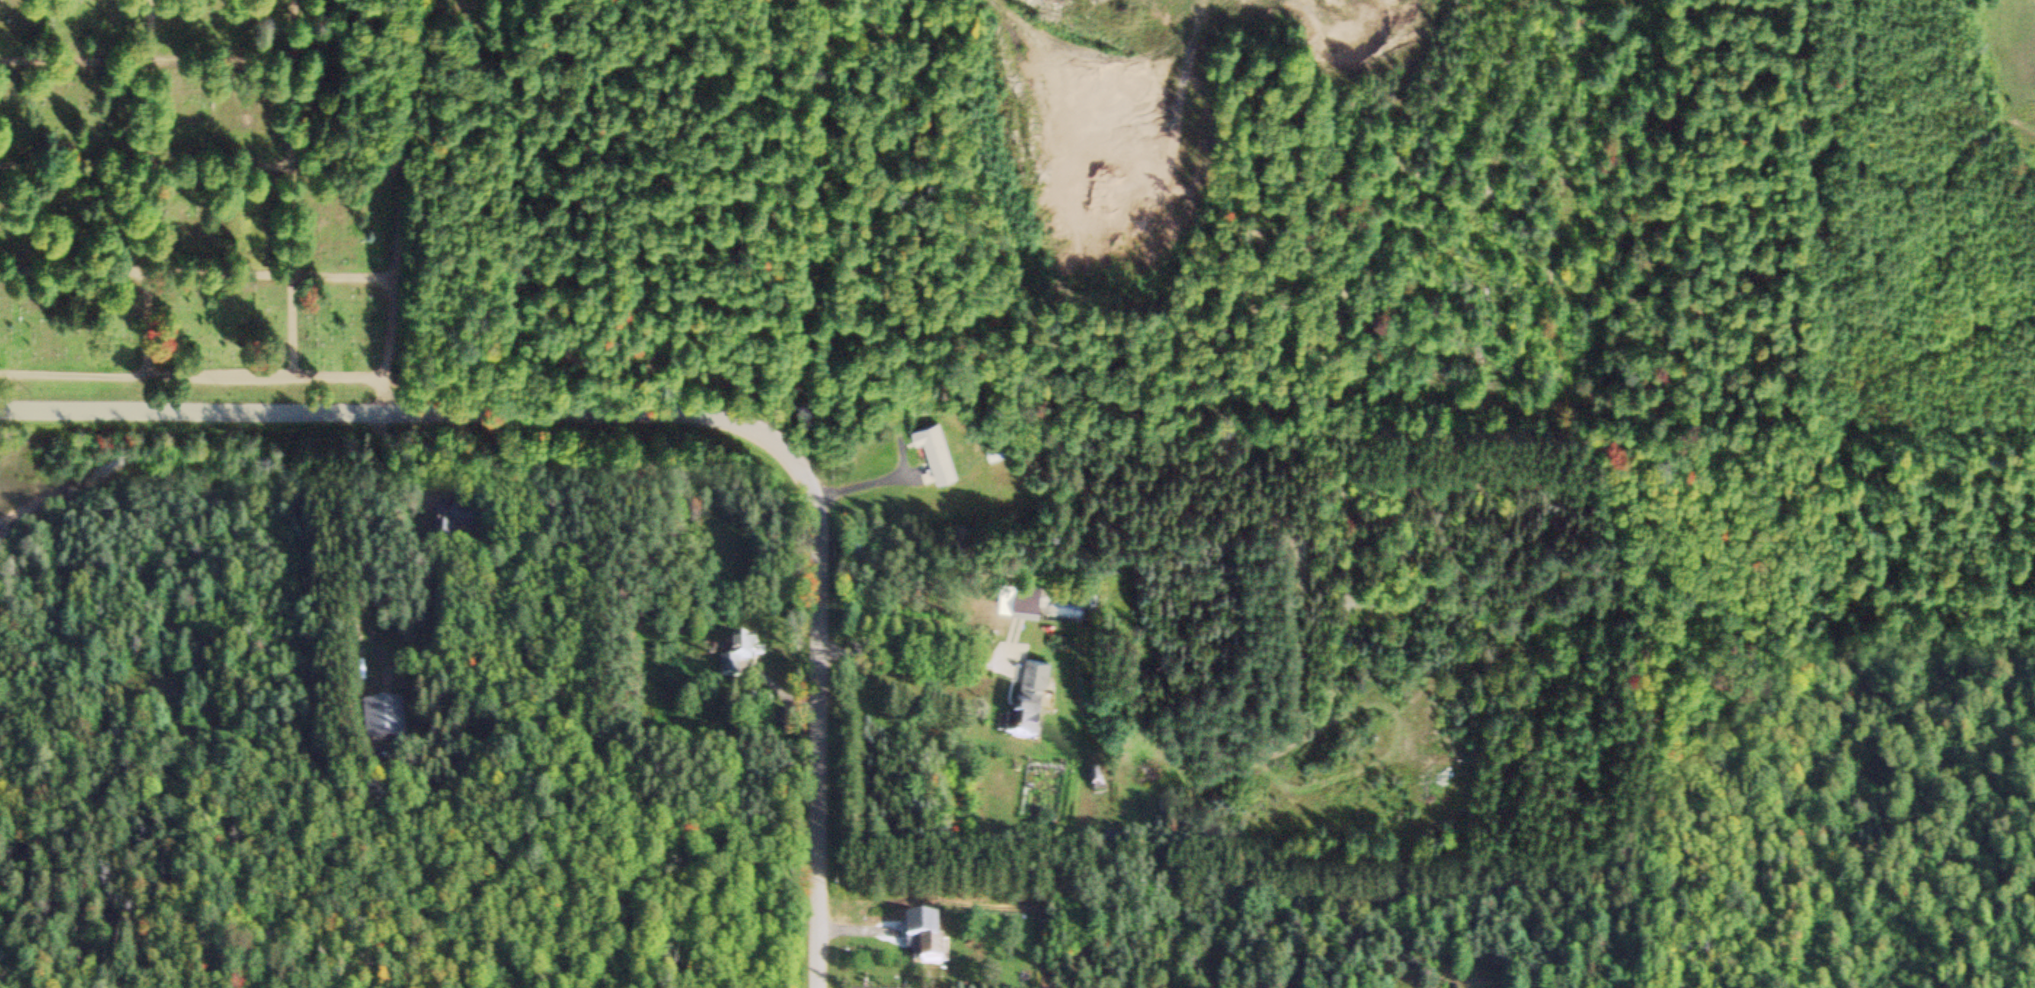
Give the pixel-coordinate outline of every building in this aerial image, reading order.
[(944,425),(914,433),(918,449),(930,446),(942,485),(960,479),(944,425)] [(1009,456),(1007,443),(986,445),(988,459),(1009,456)] [(451,535),(476,535),(476,516),(430,516),(430,556),(451,556),(451,535)] [(741,664),(762,663),(761,642),(732,644),(733,659),(719,659),(720,683),(742,682),(741,664)] [(1053,663),(1027,660),(1021,710),(1046,713),(1053,663)] [(399,700),(372,701),(373,742),(400,741),(399,700)] [(789,736),(797,718),(783,712),(775,731),(789,736)] [(953,969),(953,937),(945,937),(945,925),(920,926),(920,969),(953,969)]
